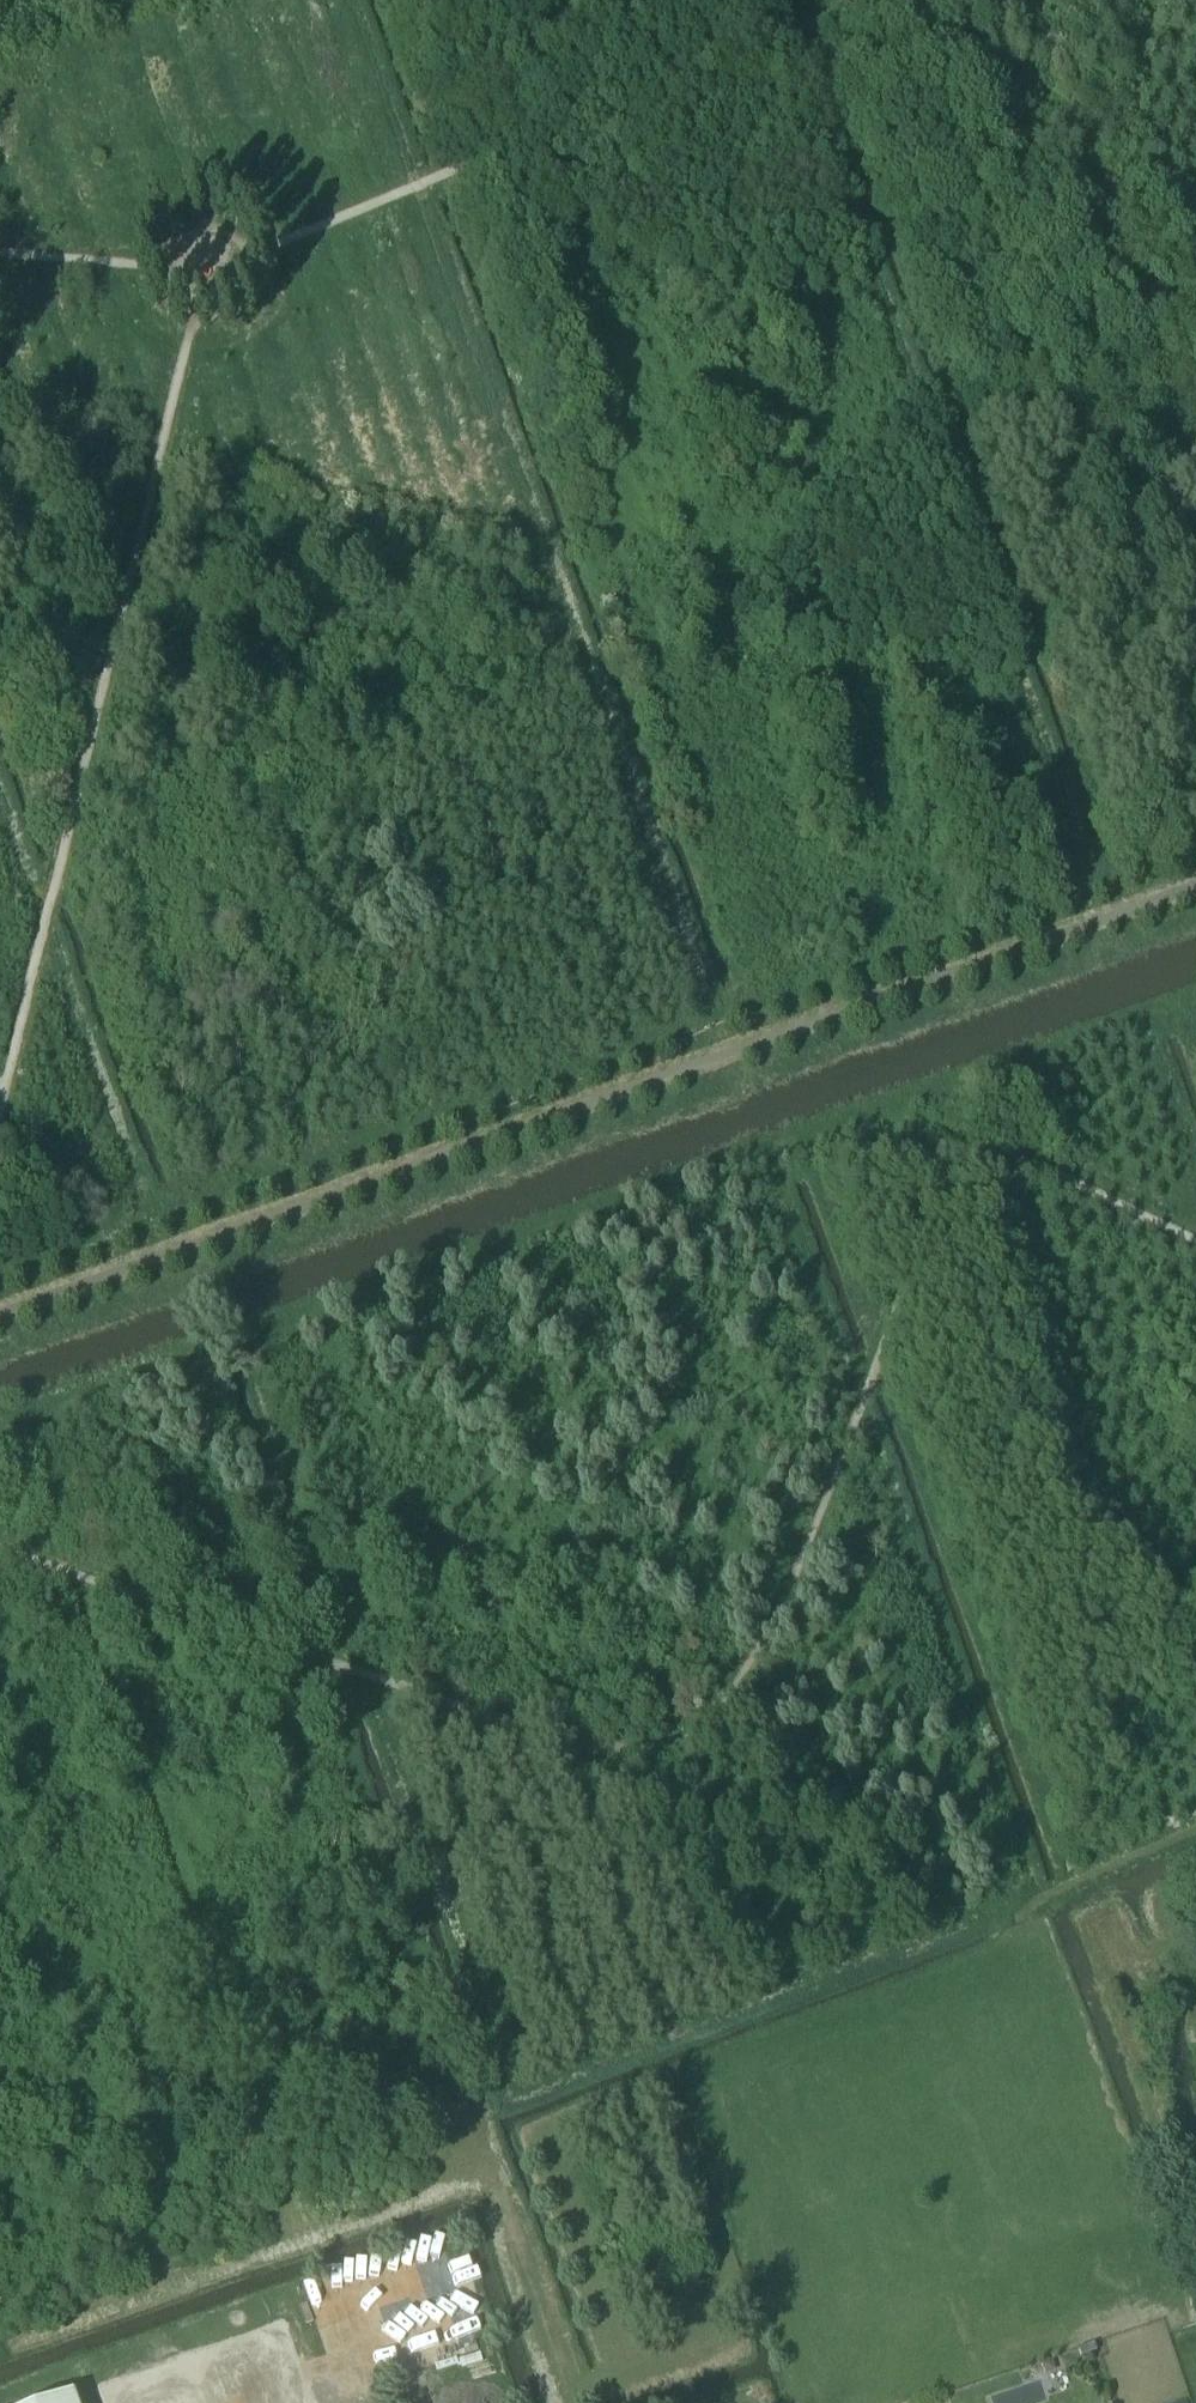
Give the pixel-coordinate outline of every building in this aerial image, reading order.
[(98,2388),(103,2402),(212,2402),(194,2353),(139,2373),(117,2381),(98,2388)]
